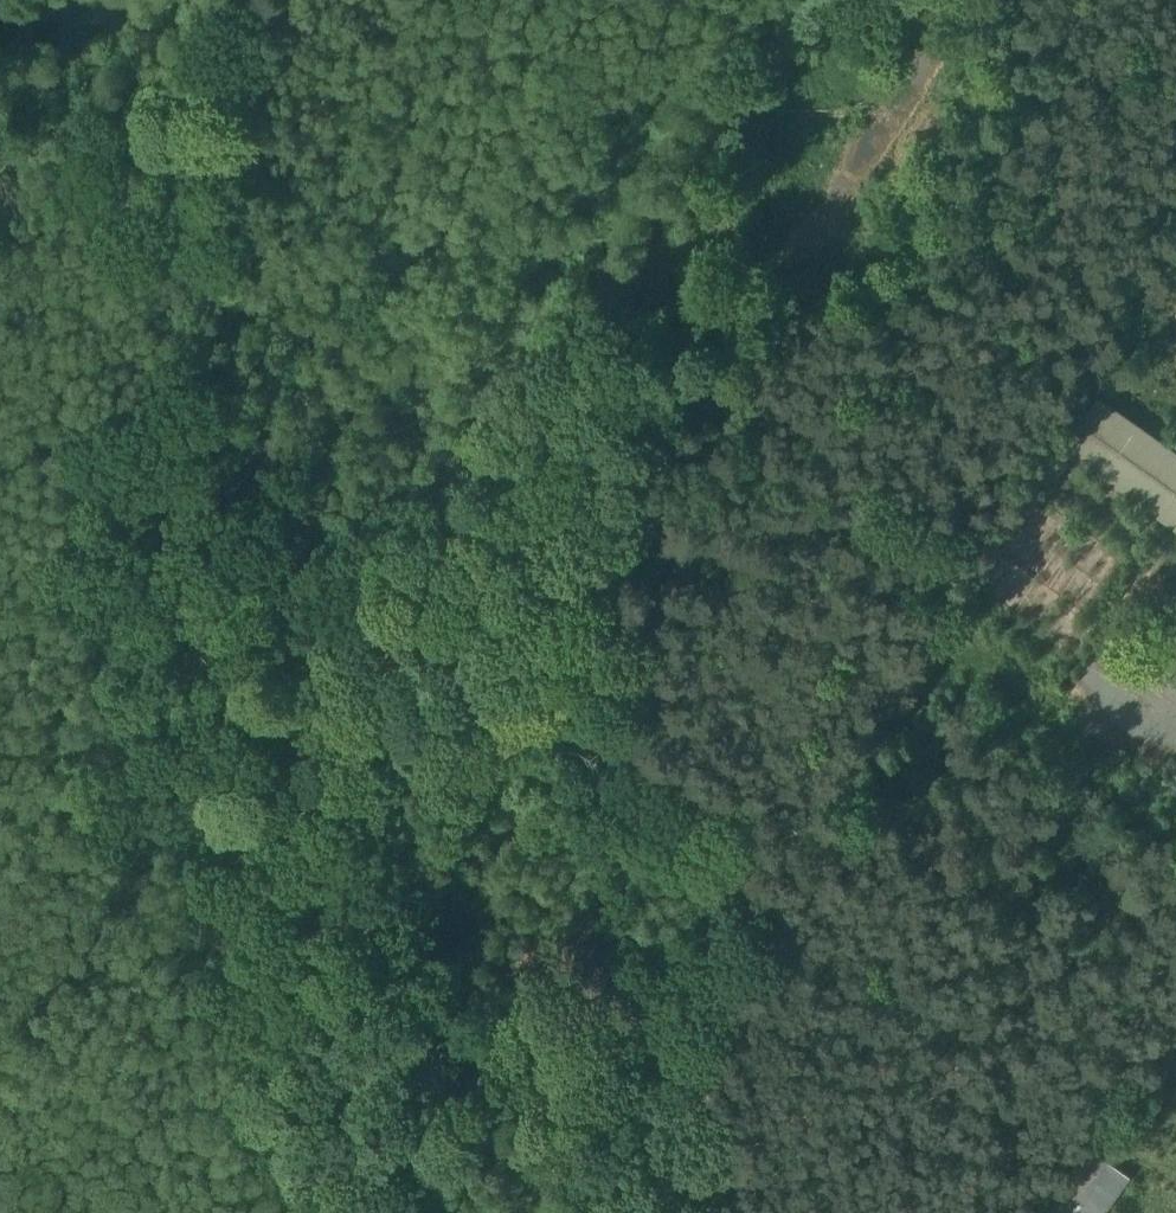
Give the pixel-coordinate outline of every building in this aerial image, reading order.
[(1094,396),(1059,445),(1175,528),(1175,454),(1094,396)] [(1041,1212),(1101,1212),(1128,1175),(1087,1147),(1041,1212)]
